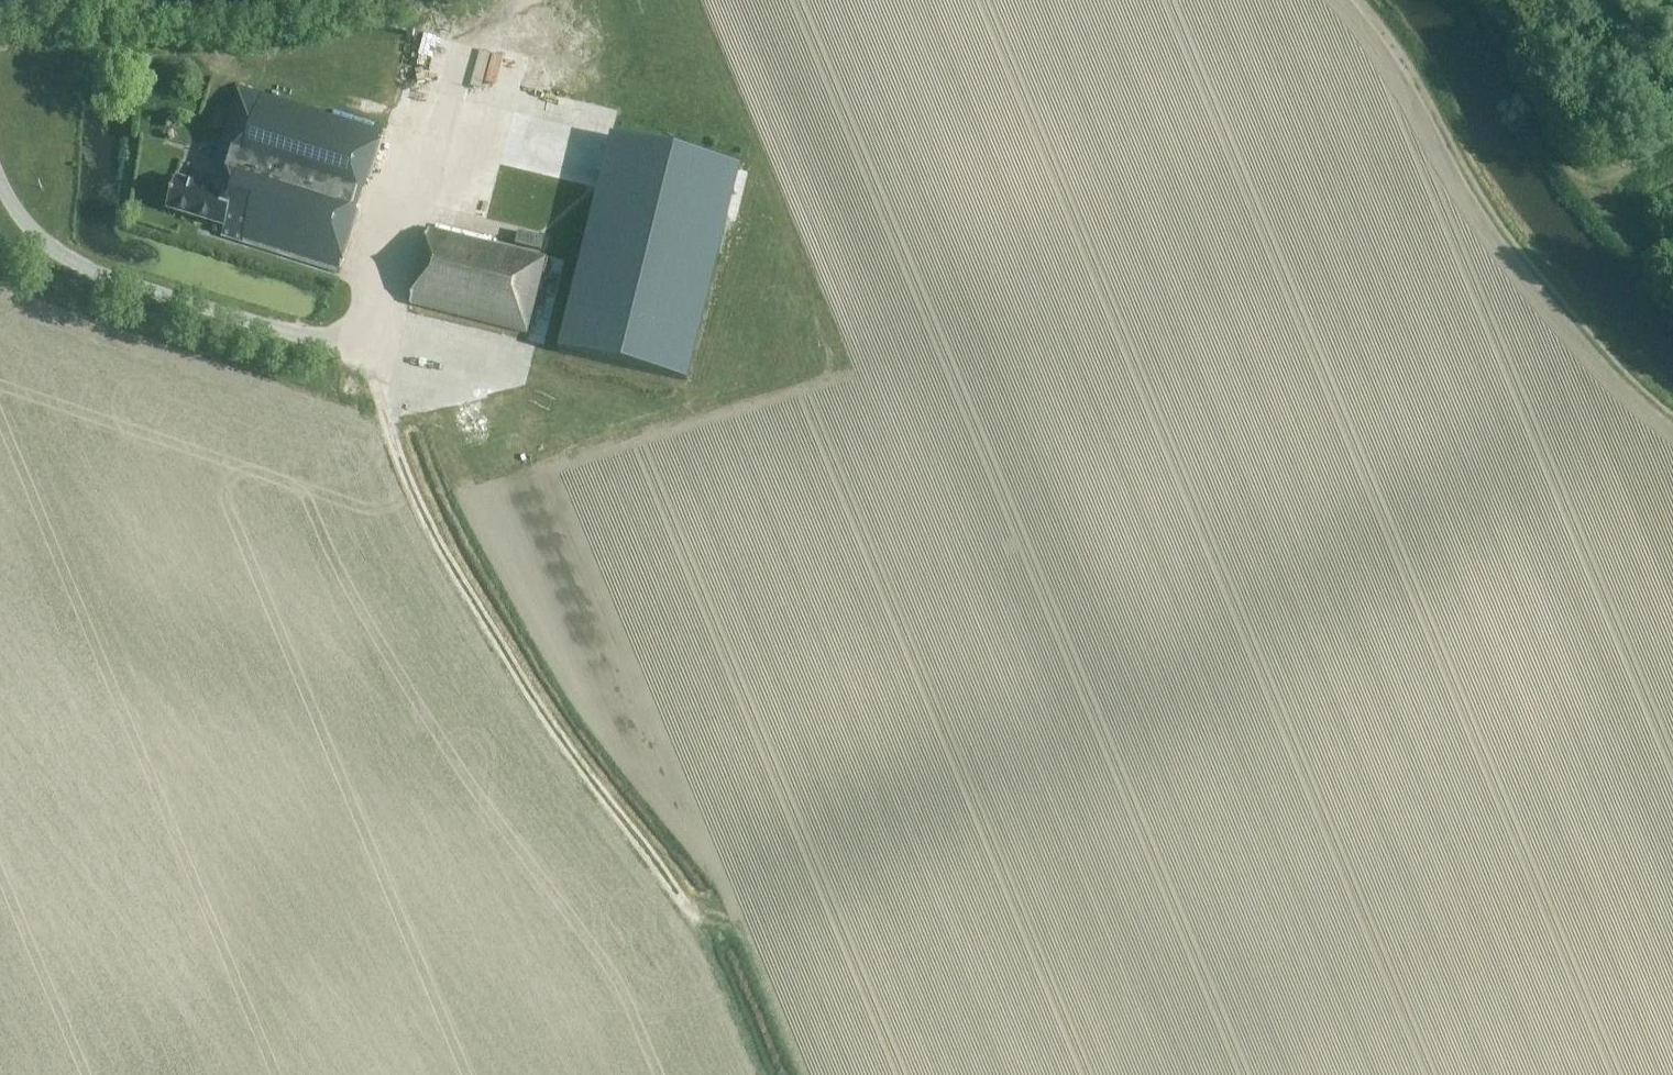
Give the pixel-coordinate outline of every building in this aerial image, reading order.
[(383,132),(241,88),(204,186),(177,177),(165,208),(225,226),(223,232),(241,238),(239,242),(338,273),(383,132)] [(447,206),(502,217),(524,108),(470,97),(447,206)] [(687,382),(740,168),(611,136),(558,350),(687,382)] [(410,304),(528,333),(547,254),(429,225),(410,304)]
